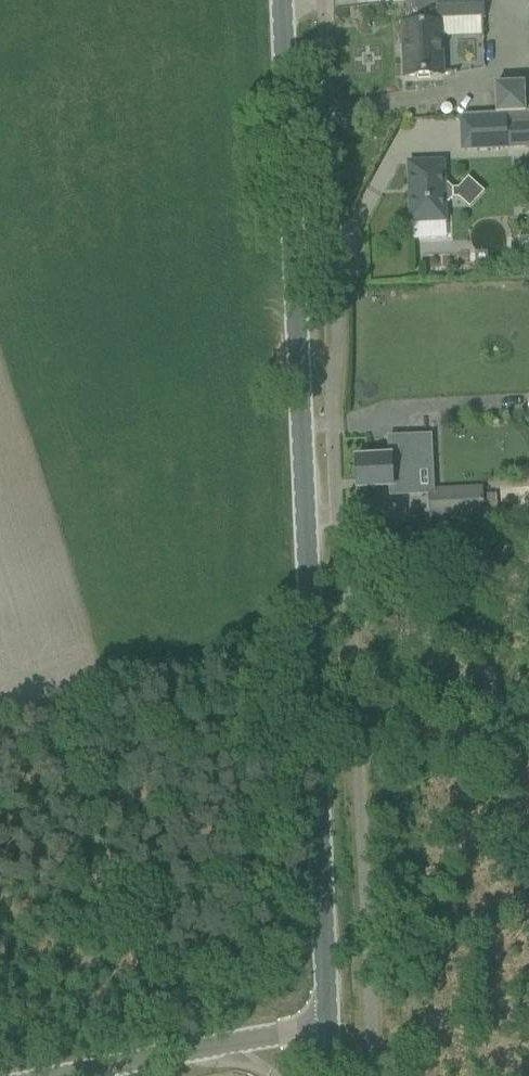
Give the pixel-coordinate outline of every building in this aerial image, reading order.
[(403,26),(405,78),(442,76),(441,53),(441,37),(440,23),(485,21),(484,0),(406,0),(407,26),(403,26)] [(494,84),(495,113),(506,113),(528,112),(528,83),(494,84)] [(507,125),(506,114),(502,114),(470,116),(470,120),(468,120),(469,149),(507,147),(508,149),(528,148),(528,125),(507,125)] [(409,163),(411,222),(446,221),(445,203),(449,203),(453,198),(453,188),(448,184),(444,184),(443,162),(409,163)] [(390,456),(355,458),(357,490),(391,488),(392,494),(415,493),(414,465),(431,464),(429,436),(389,437),(390,456)] [(431,491),(432,518),(484,515),(483,489),(431,491)]
